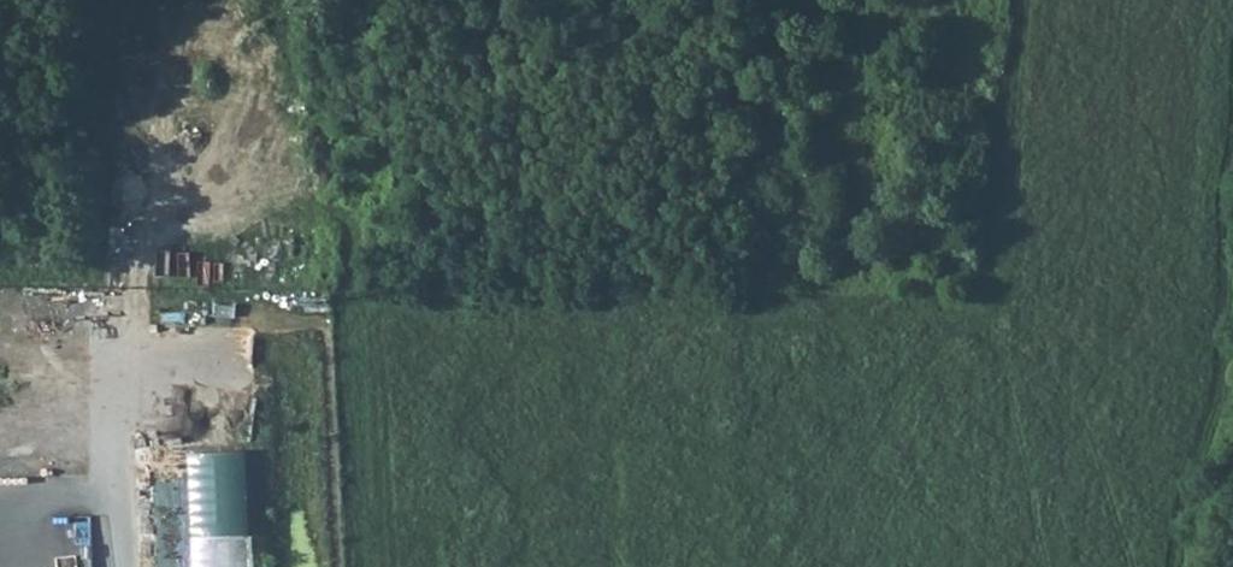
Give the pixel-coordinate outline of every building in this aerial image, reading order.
[(257,452),(188,454),(190,566),(260,566),(257,452)]
